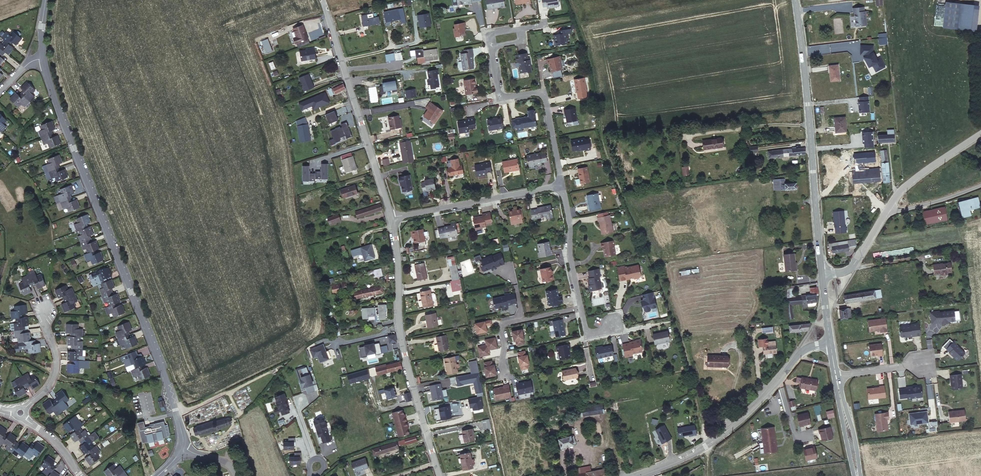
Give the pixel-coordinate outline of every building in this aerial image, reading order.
[(976,6),(946,2),(943,28),(973,31),(976,6)] [(862,7),(852,7),(852,12),(853,12),(854,26),(864,25),(863,17),(864,17),(864,11),(863,11),(862,7)] [(430,25),(430,12),(417,12),(418,26),(430,25)] [(400,22),(398,13),(385,16),(387,25),(400,22)] [(367,24),(366,20),(360,21),(363,31),(379,27),(378,21),(377,22),(367,24)] [(454,35),(465,33),(463,25),(465,25),(464,21),(453,23),(454,27),(453,27),(454,35)] [(305,38),(299,24),(289,28),(293,37),(290,38),(293,43),(305,38)] [(569,29),(568,25),(557,26),(558,30),(552,31),(552,35),(551,37),(552,40),(554,42),(565,39),(564,34),(567,34),(566,29),(569,29)] [(0,35),(0,38),(2,40),(9,46),(13,41),(16,43),(19,39),(9,30),(6,33),(4,31),(0,35)] [(270,49),(265,36),(259,39),(263,51),(270,49)] [(12,49),(9,46),(2,40),(0,42),(0,54),(2,56),(5,53),(7,54),(12,49)] [(873,54),(873,47),(861,46),(860,56),(862,56),(869,69),(873,67),(876,72),(885,68),(880,59),(876,61),(873,54)] [(312,57),(310,48),(296,51),(298,60),(312,57)] [(435,48),(421,51),(422,56),(415,57),(416,62),(423,61),(423,60),(436,58),(435,48)] [(470,50),(463,51),(458,52),(461,68),(471,66),(470,58),(471,58),(470,54),(471,54),(470,50)] [(527,59),(525,52),(515,55),(516,60),(518,60),(519,65),(518,67),(519,71),(526,69),(527,70),(531,69),(529,59),(527,59)] [(558,52),(545,55),(546,60),(547,59),(549,68),(560,65),(558,57),(559,56),(558,52)] [(831,80),(840,79),(839,65),(830,66),(831,80)] [(438,72),(437,68),(427,70),(428,79),(426,79),(427,83),(429,83),(430,86),(431,87),(434,86),(435,85),(438,85),(436,72),(438,72)] [(305,74),(297,77),(303,91),(312,87),(309,79),(308,80),(305,74)] [(472,77),(462,79),(464,93),(475,91),(476,90),(475,86),(474,85),(472,77)] [(583,77),(573,79),(575,91),(576,91),(577,97),(586,96),(585,90),(583,77)] [(397,90),(395,79),(382,82),(382,85),(378,86),(380,93),(385,92),(384,90),(391,88),(392,91),(397,90)] [(25,90),(23,92),(30,101),(36,95),(34,93),(37,89),(29,81),(23,87),(25,90)] [(344,88),(343,84),(323,90),(324,94),(344,88)] [(30,101),(23,92),(21,94),(19,92),(13,98),(20,105),(22,102),(25,105),(30,101)] [(868,96),(859,97),(859,101),(858,101),(859,112),(869,112),(868,96)] [(442,108),(428,102),(425,108),(429,110),(428,112),(427,111),(424,117),(436,122),(442,108)] [(573,106),(563,108),(563,112),(564,112),(566,121),(576,119),(573,106)] [(526,116),(513,118),(515,131),(520,130),(520,128),(534,125),(532,115),(533,115),(532,110),(530,109),(525,110),(526,116)] [(335,110),(325,114),(329,123),(338,120),(336,114),(337,114),(335,110)] [(398,114),(388,116),(391,127),(401,125),(399,117),(398,114)] [(457,121),(459,132),(468,130),(468,128),(475,127),(473,117),(466,118),(466,119),(457,121)] [(491,120),(485,121),(487,131),(501,128),(499,117),(494,118),(494,119),(491,120)] [(836,130),(846,129),(845,117),(834,117),(836,130)] [(38,135),(49,130),(48,127),(51,126),(48,118),(38,122),(39,126),(35,128),(38,135)] [(347,138),(352,136),(346,122),(341,124),(342,127),(340,128),(340,127),(335,128),(335,129),(330,131),(333,139),(329,140),(331,145),(336,144),(335,143),(340,141),(339,138),(345,136),(347,138)] [(299,123),(294,124),(296,140),(306,138),(304,123),(299,123)] [(50,134),(49,130),(38,135),(41,142),(45,141),(46,144),(57,140),(54,133),(50,134)] [(864,143),(864,147),(873,147),(872,132),(862,133),(863,144),(864,143)] [(720,144),(719,135),(709,136),(709,137),(697,139),(698,147),(720,144)] [(894,135),(878,136),(878,143),(894,141),(894,135)] [(590,148),(588,137),(584,138),(583,137),(570,139),(572,149),(577,148),(577,149),(585,147),(585,149),(590,148)] [(400,144),(402,156),(410,155),(408,143),(400,144)] [(339,155),(350,152),(349,145),(337,149),(339,155)] [(804,152),(803,146),(795,147),(787,148),(765,151),(766,156),(804,152)] [(879,147),(882,179),(889,178),(885,146),(879,147)] [(539,153),(526,155),(529,168),(534,167),(533,164),(541,163),(540,161),(546,160),(544,150),(541,151),(542,153),(539,154),(539,153)] [(354,168),(350,152),(339,155),(343,170),(354,168)] [(43,162),(46,169),(56,165),(55,162),(58,161),(55,153),(45,157),(47,161),(43,162)] [(410,155),(402,156),(403,164),(411,163),(410,155)] [(519,169),(517,158),(502,161),(504,172),(519,169)] [(490,171),(488,162),(483,163),(483,164),(473,166),(475,175),(477,176),(485,174),(485,172),(490,171)] [(303,166),(303,181),(315,181),(315,179),(328,179),(327,164),(321,164),(321,171),(315,171),(315,173),(309,173),(309,166),(303,166)] [(56,165),(46,169),(49,176),(52,175),(54,179),(64,175),(61,167),(57,168),(56,165)] [(464,174),(462,166),(449,169),(450,177),(464,174)] [(588,181),(586,166),(576,168),(579,183),(588,181)] [(874,167),(865,167),(854,168),(855,174),(855,179),(858,179),(866,179),(880,178),(879,166),(874,167)] [(421,180),(423,189),(427,189),(427,187),(430,186),(435,186),(433,175),(425,177),(425,179),(421,180)] [(414,191),(411,176),(401,178),(401,179),(400,179),(401,183),(401,182),(402,184),(404,193),(414,191)] [(797,186),(796,180),(775,182),(776,188),(797,186)] [(55,192),(58,201),(69,196),(68,193),(71,191),(67,183),(57,187),(58,190),(55,192)] [(356,192),(354,184),(339,187),(341,195),(356,192)] [(602,206),(598,190),(587,193),(590,208),(602,206)] [(978,195),(959,201),(960,206),(962,205),(963,210),(961,211),(963,216),(972,214),(971,208),(980,206),(980,205),(978,195)] [(69,196),(58,201),(61,208),(64,206),(65,209),(76,205),(74,198),(71,199),(69,196)] [(554,215),(550,203),(537,207),(538,208),(531,210),(534,219),(547,215),(547,217),(554,215)] [(381,209),(379,204),(352,212),(353,217),(381,209)] [(947,219),(945,206),(924,210),(926,222),(947,219)] [(519,209),(514,211),(508,213),(511,222),(522,219),(519,209)] [(844,223),(842,211),(833,211),(834,224),(844,223)] [(491,222),(490,213),(482,214),(482,216),(472,218),(474,229),(485,227),(484,223),(491,222)] [(599,215),(598,216),(599,220),(600,219),(603,232),(614,229),(610,213),(609,213),(599,215)] [(75,224),(77,229),(85,226),(83,222),(88,220),(85,214),(75,218),(77,222),(75,224)] [(458,234),(455,221),(450,222),(451,225),(444,226),(444,227),(437,228),(440,238),(458,234)] [(76,235),(78,241),(89,237),(88,233),(91,232),(88,225),(85,226),(77,229),(79,234),(76,235)] [(412,231),(413,236),(414,236),(415,238),(416,243),(426,241),(424,229),(412,231)] [(89,237),(78,241),(81,247),(84,246),(86,251),(94,248),(97,247),(94,239),(90,240),(89,237)] [(614,244),(613,239),(600,241),(601,246),(602,246),(604,255),(615,253),(613,244),(614,244)] [(544,250),(542,241),(531,244),(533,252),(532,252),(533,257),(546,254),(545,250),(544,250)] [(839,243),(831,245),(833,252),(848,250),(847,244),(840,246),(839,243)] [(373,258),(370,245),(350,250),(351,256),(361,254),(363,261),(373,258)] [(86,251),(83,253),(86,259),(89,257),(91,261),(102,258),(99,251),(95,252),(94,248),(86,251)] [(796,267),(795,259),(794,249),(784,250),(786,268),(796,267)] [(490,255),(478,259),(480,263),(479,265),(480,269),(482,270),(487,268),(487,267),(489,266),(490,267),(490,269),(495,267),(494,266),(503,262),(499,252),(490,256),(490,255)] [(425,278),(422,262),(413,264),(416,280),(425,278)] [(940,263),(933,264),(935,274),(941,273),(942,274),(943,275),(946,274),(947,273),(947,272),(952,271),(951,262),(941,263),(940,263)] [(622,267),(622,265),(615,266),(618,280),(629,278),(628,277),(630,277),(632,278),(637,277),(639,275),(636,265),(622,267)] [(94,276),(97,283),(99,282),(108,279),(106,275),(110,274),(106,266),(96,270),(98,275),(94,276)] [(449,281),(456,280),(453,266),(446,267),(449,281)] [(546,274),(545,270),(544,266),(534,268),(537,281),(548,279),(547,274),(546,274)] [(600,276),(598,269),(588,271),(589,277),(587,278),(589,285),(588,286),(589,290),(590,291),(601,289),(598,276),(600,276)] [(25,273),(30,285),(33,283),(35,286),(42,283),(38,272),(33,273),(32,270),(25,273)] [(376,275),(374,276),(375,279),(383,277),(382,270),(375,272),(376,275)] [(27,286),(30,285),(25,273),(18,276),(19,280),(15,281),(19,291),(21,290),(22,292),(28,290),(27,286)] [(113,286),(110,278),(108,279),(99,282),(101,286),(98,288),(101,295),(111,290),(110,287),(113,286)] [(347,285),(345,279),(330,284),(332,292),(337,290),(337,288),(347,285)] [(794,284),(784,285),(786,297),(796,296),(794,284)] [(818,293),(817,284),(809,287),(809,293),(800,295),(801,302),(816,300),(815,295),(818,295),(818,293)] [(63,296),(64,299),(74,295),(71,288),(67,289),(65,285),(55,290),(59,298),(63,296)] [(381,293),(380,287),(348,293),(349,299),(381,293)] [(433,304),(430,289),(420,291),(422,306),(433,304)] [(556,296),(555,289),(544,291),(547,306),(551,305),(551,307),(556,305),(556,303),(561,302),(560,295),(556,296)] [(113,294),(111,290),(101,295),(103,301),(106,300),(108,305),(116,301),(119,300),(116,292),(113,294)] [(653,290),(641,293),(642,299),(640,299),(643,310),(656,307),(653,290)] [(504,295),(491,297),(493,306),(495,307),(501,305),(502,308),(507,307),(506,304),(510,303),(508,292),(503,293),(504,295)] [(879,299),(878,292),(844,296),(845,303),(879,299)] [(74,295),(64,299),(65,302),(61,304),(65,312),(75,307),(73,303),(77,301),(74,295)] [(800,295),(796,296),(786,297),(788,316),(793,316),(792,303),(801,302),(800,295)] [(108,305),(105,306),(108,313),(111,311),(113,315),(123,311),(120,304),(118,305),(116,301),(108,305)] [(9,316),(13,316),(22,315),(22,312),(24,311),(23,303),(12,304),(12,309),(9,310),(9,316)] [(384,303),(377,305),(377,307),(361,310),(363,319),(368,318),(368,316),(379,314),(379,318),(385,317),(383,309),(385,309),(384,303)] [(840,317),(848,317),(847,313),(852,313),(851,308),(839,310),(840,317)] [(929,312),(931,322),(941,320),(941,322),(947,321),(947,320),(948,319),(955,318),(953,308),(939,311),(929,312)] [(433,326),(431,314),(420,316),(422,327),(433,326)] [(12,328),(12,329),(24,327),(24,324),(26,324),(25,315),(22,315),(13,316),(14,321),(11,322),(12,328)] [(868,320),(869,331),(874,330),(876,329),(876,330),(880,330),(880,332),(887,331),(885,318),(868,320)] [(489,319),(473,323),(476,332),(485,330),(484,325),(490,323),(489,319)] [(566,336),(562,320),(552,322),(556,338),(566,336)] [(71,334),(79,334),(82,334),(82,325),(79,325),(79,321),(68,321),(67,330),(71,330),(71,334)] [(115,331),(118,338),(129,333),(128,330),(131,329),(128,322),(116,326),(118,330),(115,331)] [(806,331),(811,323),(794,325),(795,333),(806,331)] [(920,335),(919,323),(911,324),(900,326),(900,331),(900,335),(901,336),(905,336),(905,335),(907,335),(907,336),(912,335),(912,336),(920,335)] [(16,335),(17,339),(29,338),(28,330),(24,330),(24,327),(12,329),(13,335),(16,335)] [(521,329),(511,331),(513,341),(515,341),(516,345),(523,343),(522,339),(523,339),(521,329)] [(387,334),(389,343),(397,341),(395,332),(387,334)] [(671,342),(669,332),(654,334),(656,344),(671,342)] [(129,333),(118,338),(121,346),(124,345),(125,348),(136,344),(133,336),(130,338),(129,333)] [(71,342),(71,345),(82,346),(82,339),(79,339),(79,334),(71,334),(68,334),(68,342),(71,342)] [(445,346),(443,335),(433,338),(435,348),(445,346)] [(33,341),(33,337),(29,338),(17,339),(17,343),(12,344),(13,349),(17,349),(19,347),(26,347),(26,351),(38,350),(37,340),(33,341)] [(477,347),(479,356),(489,354),(488,349),(496,347),(494,338),(484,340),(485,345),(477,347)] [(641,352),(638,339),(633,341),(632,342),(621,345),(623,357),(631,355),(630,354),(641,352)] [(954,339),(946,348),(949,351),(948,352),(952,355),(952,354),(954,356),(957,359),(958,359),(964,352),(956,344),(953,341),(954,339)] [(358,346),(361,356),(381,351),(378,342),(373,343),(373,341),(363,343),(363,345),(358,346)] [(881,343),(869,345),(870,355),(878,354),(878,355),(882,355),(881,343)] [(775,353),(773,344),(761,347),(762,353),(770,352),(770,353),(775,353)] [(68,349),(67,358),(70,358),(79,358),(79,353),(82,353),(82,346),(71,345),(71,349),(68,349)] [(570,350),(569,345),(556,348),(557,353),(558,353),(560,361),(571,358),(569,350),(570,350)] [(611,354),(609,345),(594,348),(596,358),(611,354)] [(328,359),(320,346),(310,353),(313,358),(318,356),(323,363),(328,359)] [(525,351),(518,353),(518,357),(520,366),(521,370),(528,369),(527,364),(529,364),(527,355),(526,356),(525,351)] [(456,358),(455,353),(441,357),(443,372),(454,370),(453,366),(453,363),(452,358),(456,358)] [(141,363),(145,362),(142,356),(139,357),(139,355),(127,360),(129,365),(131,364),(132,367),(141,363)] [(707,366),(727,368),(728,357),(708,355),(707,366)] [(79,358),(70,358),(70,363),(67,363),(67,370),(78,371),(78,366),(82,366),(82,358),(79,358)] [(469,362),(472,376),(479,375),(476,361),(476,360),(469,362)] [(399,361),(385,364),(387,372),(401,368),(399,361)] [(484,367),(486,377),(496,375),(494,365),(492,365),(491,361),(484,363),(485,367),(484,367)] [(132,367),(129,368),(131,376),(135,374),(137,379),(149,373),(146,365),(142,366),(141,363),(132,367)] [(385,363),(374,365),(376,374),(387,372),(385,364),(385,363)] [(303,387),(305,394),(313,391),(309,380),(308,375),(307,375),(304,367),(299,369),(302,377),(299,377),(300,382),(299,383),(301,388),(303,387)] [(576,368),(562,370),(564,379),(578,376),(576,368)] [(20,374),(27,385),(28,384),(30,387),(38,382),(32,372),(28,374),(27,371),(20,374)] [(23,387),(27,385),(20,374),(13,378),(15,382),(12,384),(17,394),(24,390),(23,387)] [(961,374),(950,375),(950,379),(951,379),(952,386),(952,389),(961,388),(962,387),(961,374)] [(475,389),(482,388),(479,375),(472,376),(475,389)] [(816,380),(802,378),(800,388),(815,390),(816,380)] [(516,385),(518,394),(533,391),(531,381),(520,383),(520,384),(516,385)] [(445,397),(442,382),(432,384),(435,399),(445,397)] [(496,388),(493,389),(492,390),(494,400),(510,397),(507,385),(502,386),(502,387),(498,388),(497,389),(496,388)] [(879,386),(866,388),(867,398),(884,396),(883,385),(879,385),(879,386)] [(920,386),(913,387),(910,388),(910,387),(905,388),(898,389),(899,398),(906,397),(907,398),(921,395),(920,386)] [(389,390),(384,392),(386,399),(396,396),(393,387),(388,388),(389,390)] [(58,395),(55,398),(62,407),(68,403),(66,401),(70,398),(63,388),(56,393),(58,395)] [(280,412),(281,416),(289,414),(287,407),(285,402),(285,401),(286,401),(284,395),(279,396),(279,395),(275,397),(277,403),(276,404),(278,410),(279,409),(280,412)] [(62,407),(55,398),(52,399),(50,397),(44,401),(51,411),(54,409),(56,411),(62,407)] [(617,402),(602,404),(604,412),(619,410),(617,402)] [(602,404),(574,409),(575,417),(604,412),(602,404)] [(483,408),(471,410),(473,418),(484,416),(483,408)] [(448,420),(446,409),(436,411),(438,422),(448,420)] [(954,410),(949,411),(950,422),(965,420),(964,409),(955,410),(955,411),(954,411),(954,410)] [(391,413),(394,425),(406,422),(404,417),(403,417),(401,410),(391,413)] [(834,417),(833,410),(826,412),(828,419),(834,417)] [(874,413),(876,431),(887,429),(886,424),(885,422),(886,422),(885,418),(888,418),(887,411),(874,413)] [(797,414),(799,426),(803,425),(803,424),(810,422),(807,412),(797,414)] [(928,422),(926,413),(918,414),(917,413),(909,414),(910,425),(928,422)] [(74,429),(80,425),(83,423),(77,414),(64,423),(69,429),(72,426),(74,429)] [(197,428),(194,429),(196,435),(200,433),(200,435),(217,428),(216,426),(225,423),(224,422),(229,419),(228,416),(222,419),(222,417),(214,420),(213,419),(196,426),(197,428)] [(485,416),(478,418),(480,428),(487,426),(485,416)] [(317,420),(313,421),(315,427),(316,427),(317,431),(316,431),(318,436),(320,435),(322,442),(330,440),(326,428),(325,424),(324,424),(322,417),(317,418),(317,420)] [(143,428),(149,449),(166,444),(164,437),(169,436),(165,419),(145,425),(143,420),(137,421),(139,429),(143,428)] [(406,422),(394,425),(398,437),(408,434),(406,427),(407,427),(406,422)] [(695,423),(678,427),(680,435),(690,432),(690,433),(697,431),(695,423)] [(81,439),(90,433),(86,427),(82,429),(80,425),(74,429),(71,432),(76,439),(79,437),(81,439)] [(9,436),(7,434),(9,432),(2,426),(0,428),(0,445),(1,446),(3,443),(9,436)] [(671,438),(662,426),(655,431),(659,436),(660,438),(659,438),(663,443),(671,438)] [(777,452),(774,427),(761,429),(764,453),(777,452)] [(822,440),(832,437),(830,427),(818,430),(819,434),(820,434),(822,440)] [(473,439),(471,429),(461,431),(462,441),(473,439)] [(80,445),(84,451),(87,449),(93,444),(91,441),(94,439),(90,433),(81,439),(83,443),(80,445)] [(10,437),(9,436),(3,443),(7,446),(5,448),(10,452),(17,442),(15,441),(17,438),(13,434),(10,437)] [(573,438),(572,435),(559,438),(561,448),(574,445),(573,442),(576,441),(575,437),(573,438)] [(417,443),(415,438),(402,443),(404,448),(417,443)] [(292,440),(285,440),(285,444),(280,444),(280,451),(291,451),(291,448),(291,444),(292,444),(292,440)] [(17,442),(10,452),(17,458),(19,455),(21,457),(29,446),(23,442),(20,445),(17,442)] [(31,443),(29,446),(21,457),(23,458),(26,454),(31,458),(34,455),(36,457),(42,449),(36,444),(34,446),(31,443)] [(99,449),(95,443),(93,444),(87,449),(89,452),(85,455),(90,462),(99,456),(96,451),(99,449)] [(395,445),(372,454),(374,461),(398,453),(395,445)] [(804,450),(806,460),(817,458),(814,446),(810,447),(810,448),(804,450)] [(472,467),(469,451),(459,453),(462,469),(472,467)] [(298,455),(291,455),(291,459),(286,459),(286,466),(297,466),(297,463),(297,459),(298,459),(298,455)] [(53,470),(56,466),(53,463),(55,461),(49,457),(43,465),(47,469),(45,472),(49,475),(53,470)] [(363,459),(349,464),(353,473),(366,468),(363,459)] [(122,472),(119,467),(115,469),(113,465),(103,472),(105,475),(115,475),(122,472)]
